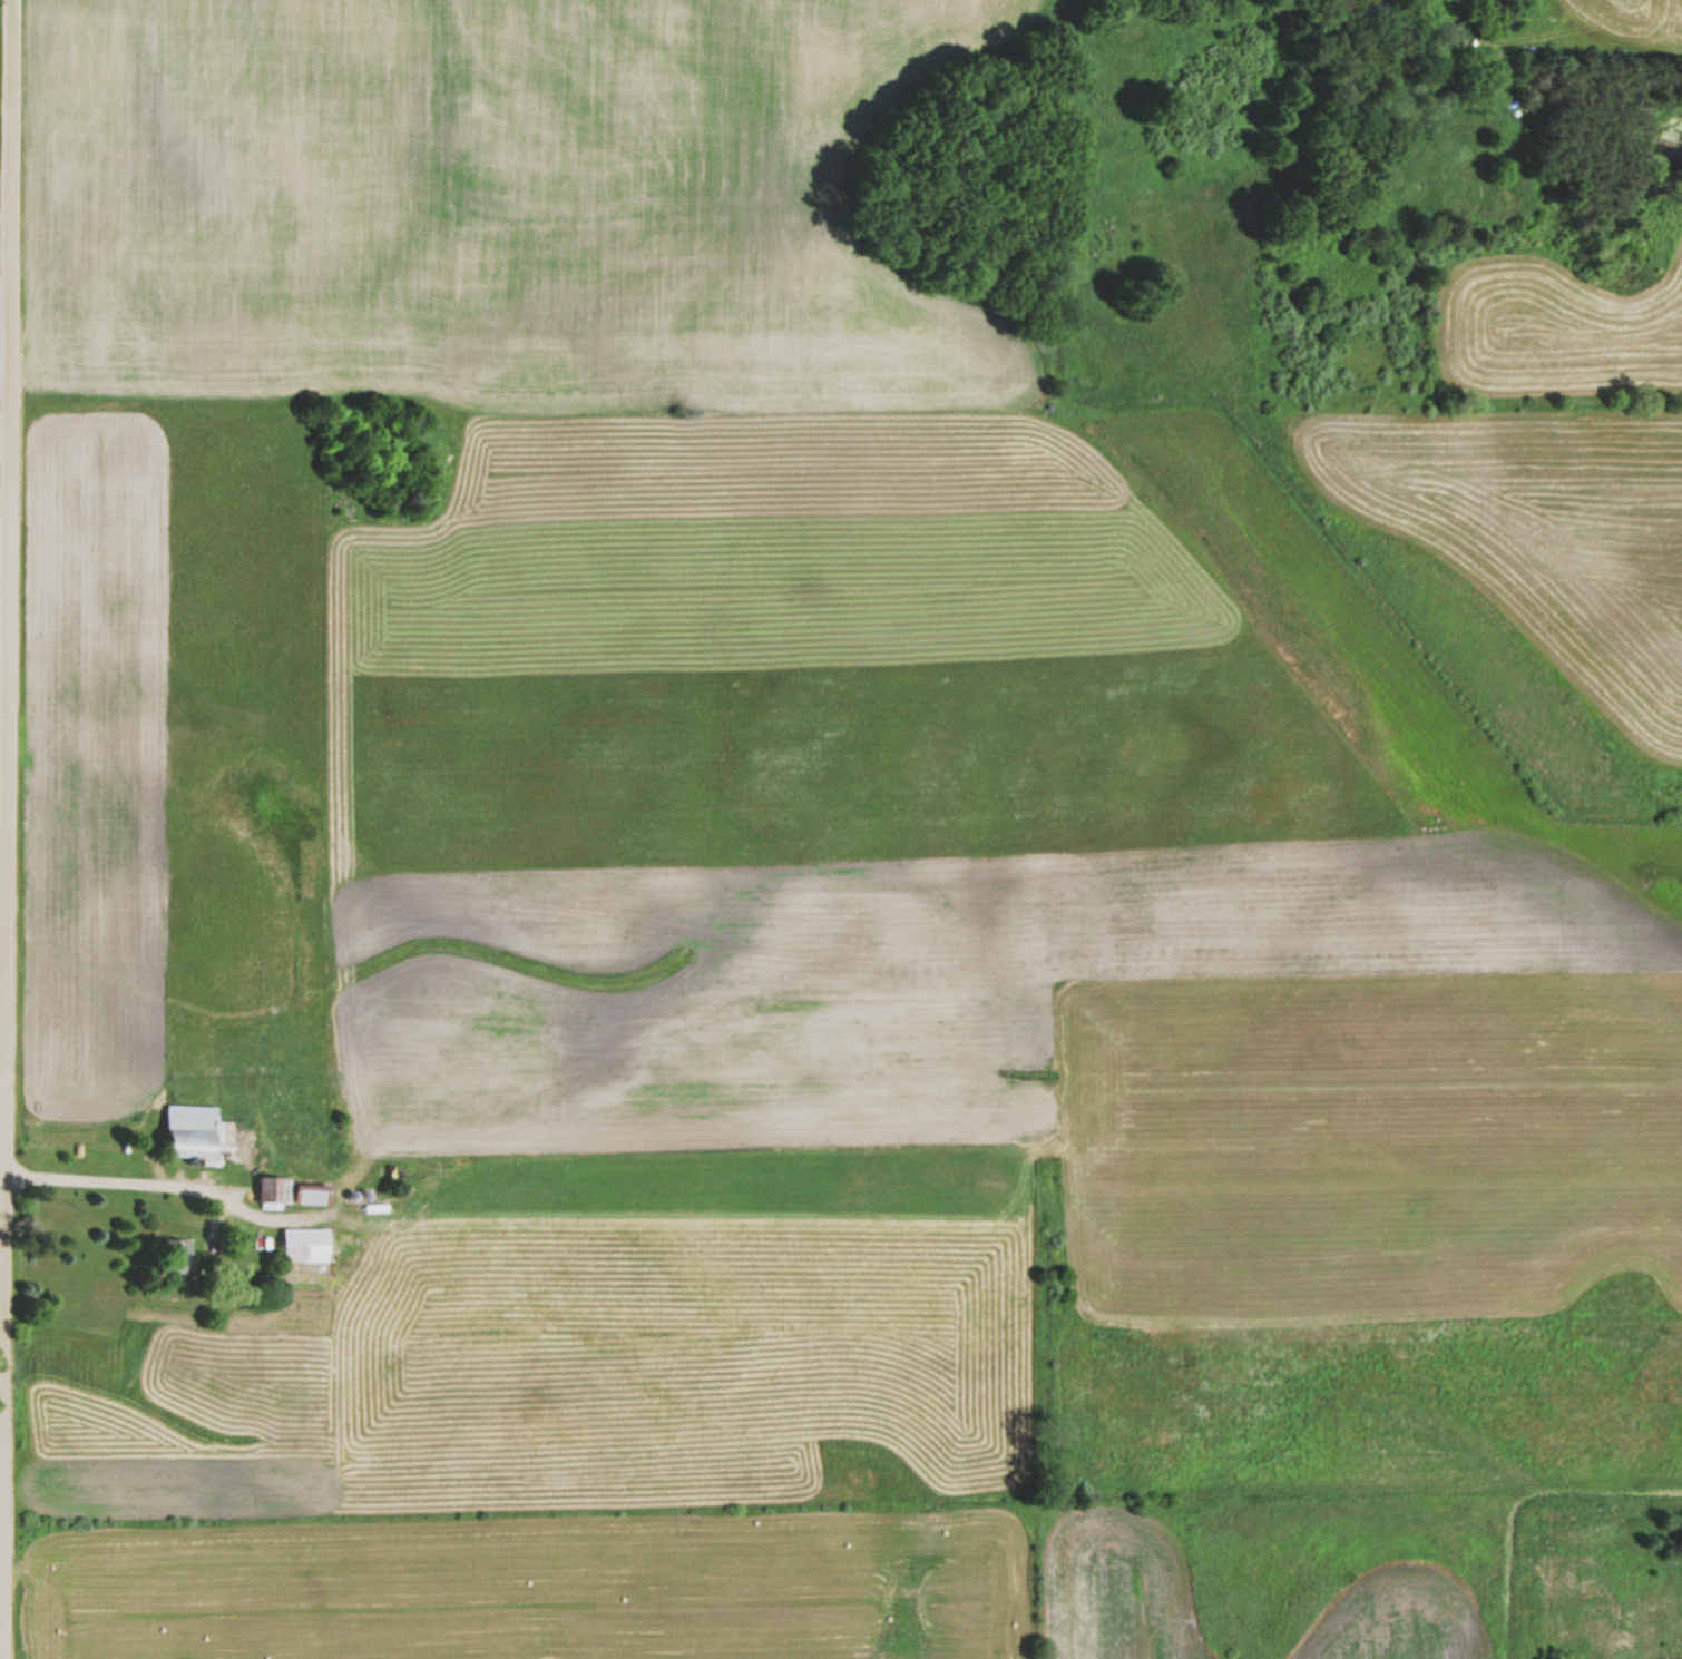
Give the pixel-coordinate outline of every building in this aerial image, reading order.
[(233,1154),(233,1122),(218,1122),(219,1107),(168,1106),(167,1160),(222,1161),(222,1154),(233,1154)] [(260,1210),(290,1210),(290,1179),(260,1179),(260,1210)] [(330,1263),(330,1230),(284,1230),(284,1263),(330,1263)]
